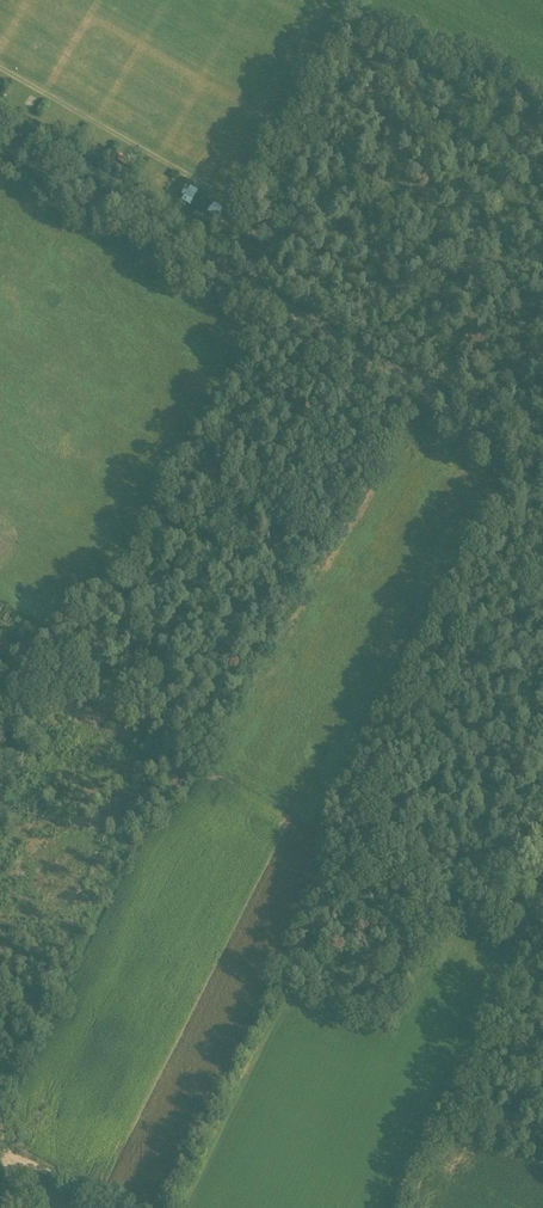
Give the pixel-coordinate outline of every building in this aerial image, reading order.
[(184,772),(173,766),(163,786),(175,791),(184,772)]
